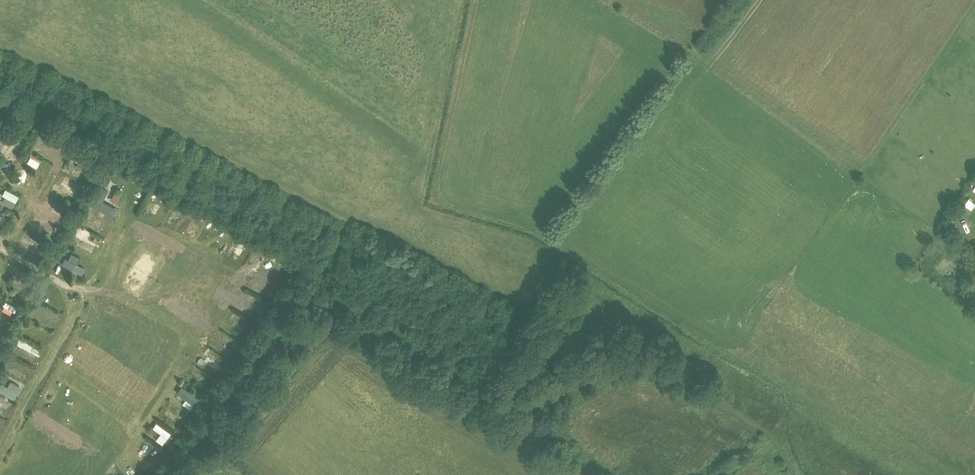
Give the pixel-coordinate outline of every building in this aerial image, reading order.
[(37,139),(28,157),(41,163),(49,145),(37,139)] [(7,158),(15,145),(8,141),(0,154),(7,158)] [(63,183),(81,190),(84,182),(66,176),(63,183)] [(93,204),(115,215),(119,207),(107,200),(114,186),(111,184),(110,186),(104,183),(93,204)] [(0,201),(0,202),(11,209),(22,192),(10,185),(0,201)] [(47,208),(66,217),(71,208),(51,198),(47,208)] [(153,199),(146,214),(153,218),(160,203),(153,199)] [(174,228),(183,211),(177,208),(168,226),(174,228)] [(87,226),(105,235),(108,229),(90,220),(87,226)] [(187,237),(194,239),(200,222),(193,220),(187,237)] [(42,250),(45,244),(28,234),(25,240),(42,250)] [(94,254),(99,245),(79,236),(75,245),(94,254)] [(235,262),(238,257),(242,259),(249,243),(237,238),(227,259),(235,262)] [(262,256),(257,265),(262,268),(267,259),(262,256)] [(251,296),(246,303),(262,313),(266,306),(251,296)] [(6,305),(3,312),(14,317),(20,305),(3,298),(1,303),(6,305)] [(54,331),(59,324),(41,312),(36,318),(54,331)] [(208,359),(224,367),(227,361),(211,353),(208,359)] [(210,386),(214,381),(199,370),(195,376),(210,386)] [(13,382),(11,387),(1,383),(0,385),(0,393),(19,402),(25,388),(13,382)] [(196,406),(201,398),(185,388),(181,396),(196,406)] [(10,418),(12,413),(7,411),(9,405),(0,402),(0,415),(10,418)] [(173,406),(168,413),(182,424),(188,417),(173,406)] [(42,428),(48,421),(39,414),(33,422),(42,428)] [(153,439),(168,447),(175,434),(160,426),(153,439)]
